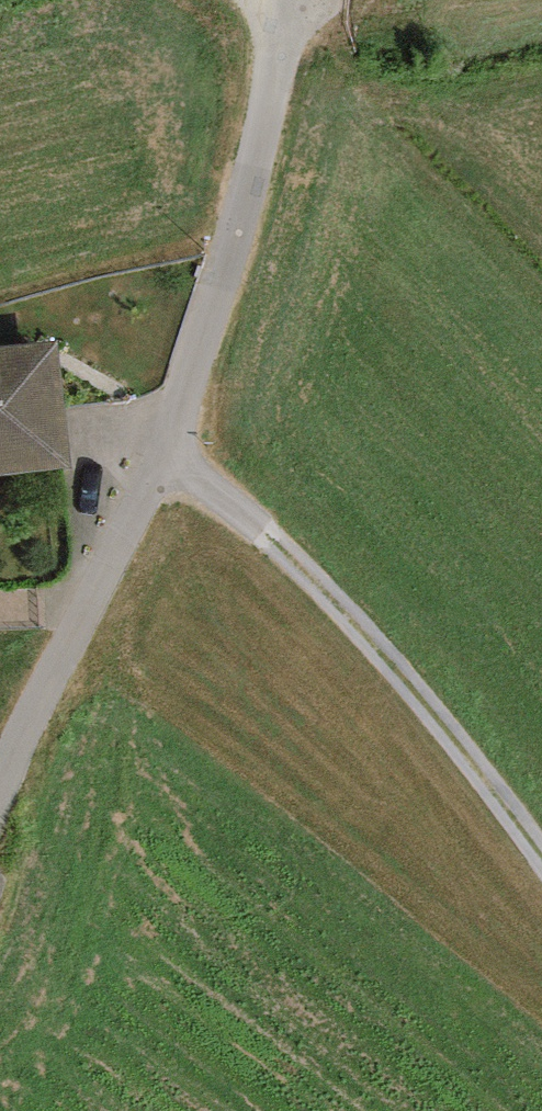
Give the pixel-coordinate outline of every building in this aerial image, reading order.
[(58,340),(0,347),(0,476),(72,468),(58,340)]
